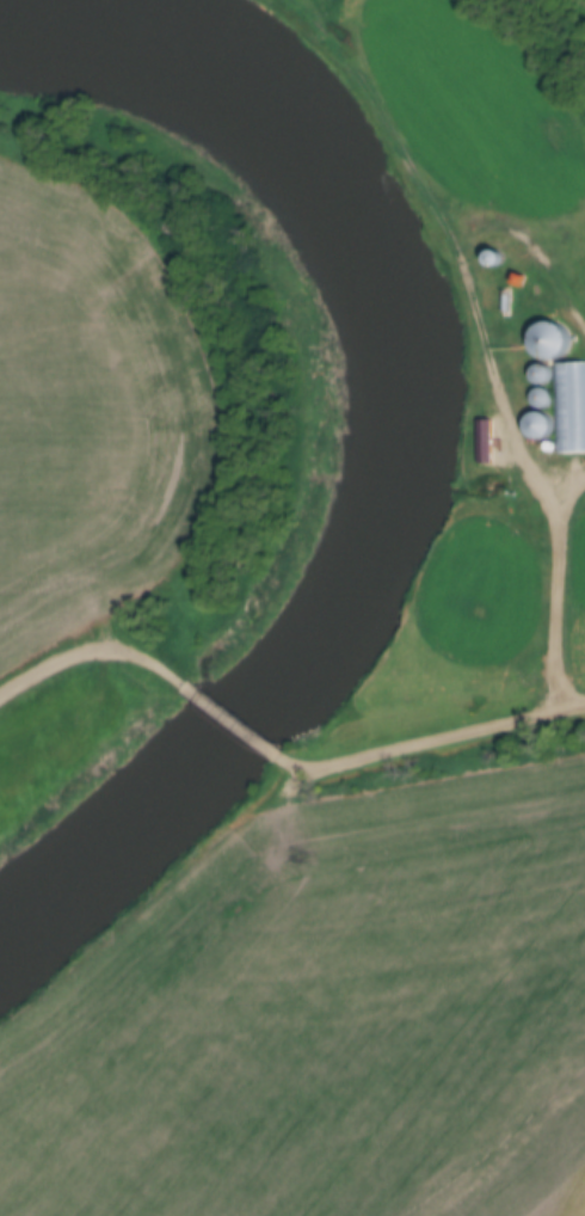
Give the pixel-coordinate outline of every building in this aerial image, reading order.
[(506,240),(510,246),(507,252),(501,254),(495,252),(492,246),(494,240),(500,238),(506,240)] [(569,326),(575,339),(569,352),(556,358),(543,354),(537,340),(542,326),(555,320),(569,326)] [(560,361),(584,361),(584,450),(562,450),(560,361)] [(554,366),(558,373),(555,380),(548,383),(541,380),(537,374),(540,367),(547,363),(554,366)] [(555,388),(559,395),(555,403),(549,406),(542,403),(538,397),(541,389),(548,386),(555,388)] [(554,414),(559,424),(555,434),(546,437),(536,434),(531,424),(536,414),(544,411),(554,414)] [(559,440),(560,444),(559,449),(554,450),(550,449),(548,444),(550,441),(554,438),(559,440)]
